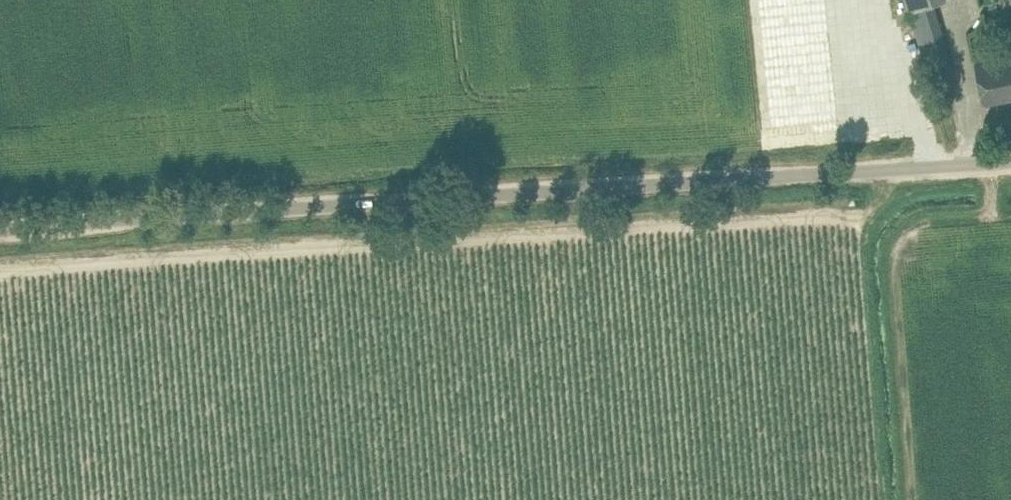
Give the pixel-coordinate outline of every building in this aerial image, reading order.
[(921,47),(927,65),(949,58),(944,40),(921,47)] [(982,84),(986,103),(1010,98),(1010,56),(977,63),(982,84)]
